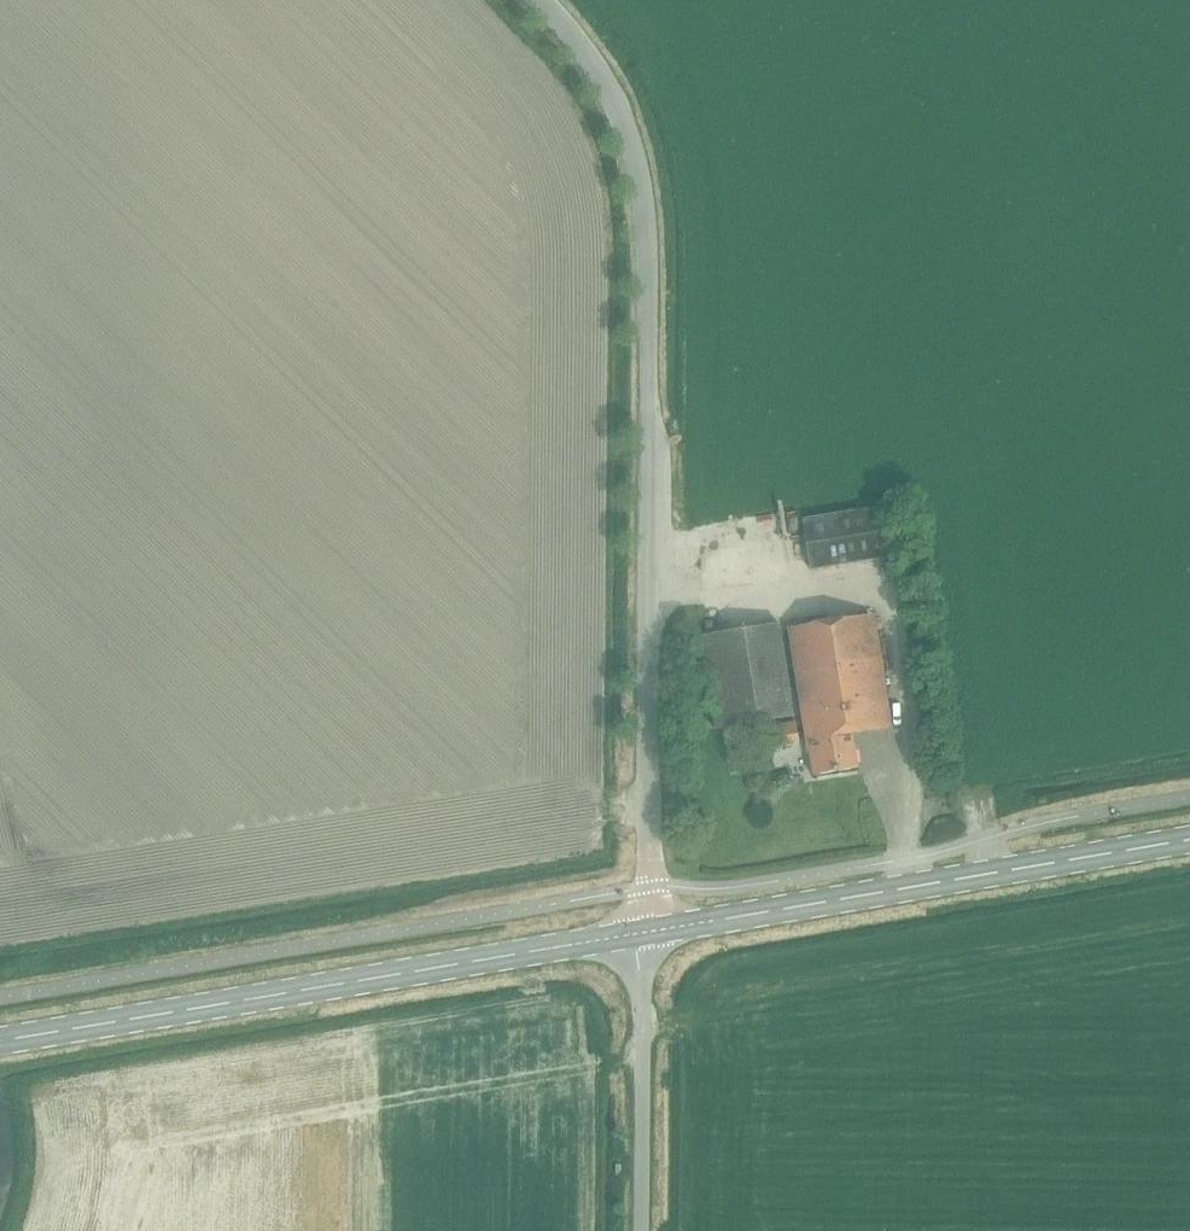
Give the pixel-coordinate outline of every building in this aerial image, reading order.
[(810,570),(887,558),(879,509),(802,521),(810,570)] [(851,739),(892,732),(874,616),(787,630),(807,754),(809,754),(813,777),(856,770),(851,739)] [(787,677),(782,648),(778,624),(700,636),(708,690),(714,729),(793,716),(787,677)] [(771,746),(799,742),(795,720),(767,725),(771,746)]
